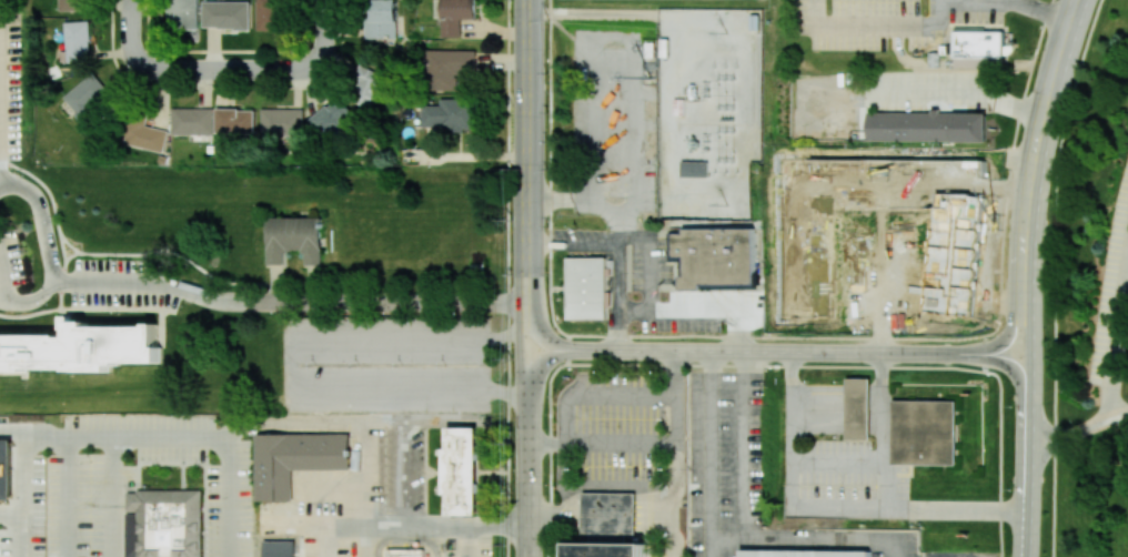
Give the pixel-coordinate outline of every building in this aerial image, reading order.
[(59,11),(88,10),(88,0),(59,0),(59,11)] [(170,30),(170,0),(200,0),(200,30),(170,30)] [(283,30),(283,0),(257,0),(256,30),(283,30)] [(366,39),(397,38),(396,0),(365,0),(366,39)] [(436,19),(441,19),(441,37),(460,37),(460,19),(476,19),(476,0),(436,0),(436,19)] [(249,29),(249,1),(204,1),(203,28),(249,29)] [(60,51),(61,62),(90,61),(89,21),(65,22),(66,51),(60,51)] [(1007,31),(987,31),(987,27),(956,27),(956,58),(957,58),(957,69),(1007,69),(1007,31)] [(475,72),(476,51),(429,49),(428,89),(458,90),(459,71),(475,72)] [(363,64),(344,96),(368,109),(386,77),(363,64)] [(62,97),(86,127),(102,115),(94,105),(110,93),(93,72),(62,97)] [(310,119),(325,137),(354,114),(340,96),(310,119)] [(422,130),(476,131),(477,100),(440,99),(440,105),(422,105),(422,130)] [(212,108),(172,107),(171,134),(211,135),(212,108)] [(261,109),(262,136),(303,135),(303,108),(261,109)] [(255,110),(217,109),(216,134),(254,135),(255,110)] [(987,113),(867,111),(867,141),(987,143),(987,113)] [(126,120),(122,143),(163,152),(168,128),(126,120)] [(682,161),(707,161),(707,178),(682,176),(682,161)] [(979,265),(979,192),(971,192),(971,171),(917,171),(917,192),(848,192),(848,265),(979,265)] [(321,265),(321,218),(268,217),(267,265),(284,265),(284,251),(304,251),(304,264),(321,265)] [(755,284),(755,228),(683,228),(683,233),(672,233),(672,257),(683,257),(684,276),(679,276),(679,290),(700,290),(700,285),(755,284)] [(566,318),(566,256),(605,256),(605,318),(566,318)] [(70,335),(71,316),(58,316),(58,335),(70,335)] [(157,321),(154,323),(90,329),(87,321),(72,322),(70,323),(71,331),(0,338),(0,374),(112,363),(112,368),(118,365),(161,361),(157,321)] [(869,439),(846,439),(846,378),(870,378),(869,439)] [(894,401),(957,402),(956,466),(893,465),(894,401)] [(446,515),(478,515),(479,428),(447,428),(446,515)] [(256,435),(350,434),(351,469),(293,469),(293,500),(258,502),(256,435)] [(12,500),(13,442),(0,442),(0,500),(12,500)] [(202,490),(202,556),(127,556),(127,514),(138,514),(138,512),(128,512),(128,493),(138,493),(138,490),(202,490)] [(582,534),(635,535),(635,493),(583,492),(582,534)] [(591,543),(623,543),(623,535),(591,535),(591,543)] [(295,541),(295,556),(265,556),(265,541),(295,541)] [(647,545),(571,544),(570,556),(647,556),(647,545)] [(386,550),(386,556),(425,556),(425,549),(386,550)]
